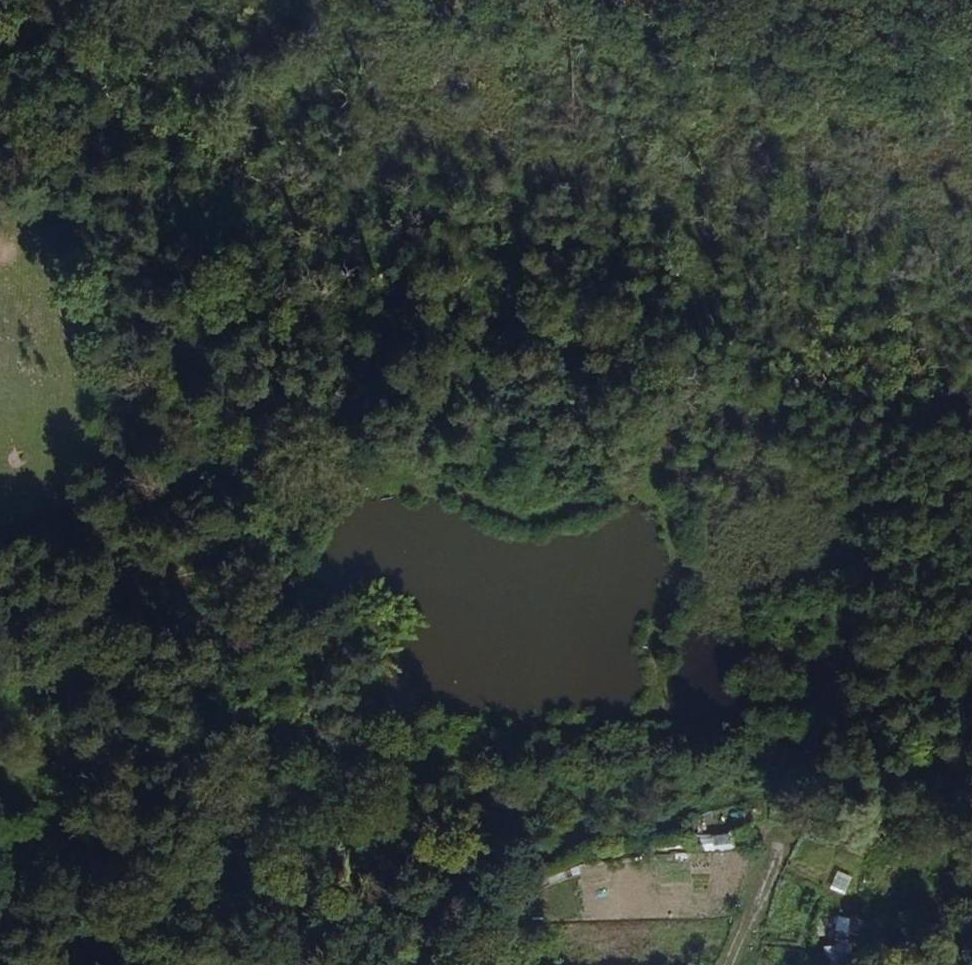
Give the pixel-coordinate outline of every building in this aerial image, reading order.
[(847,877),(828,868),(821,883),(840,891),(847,877)]
